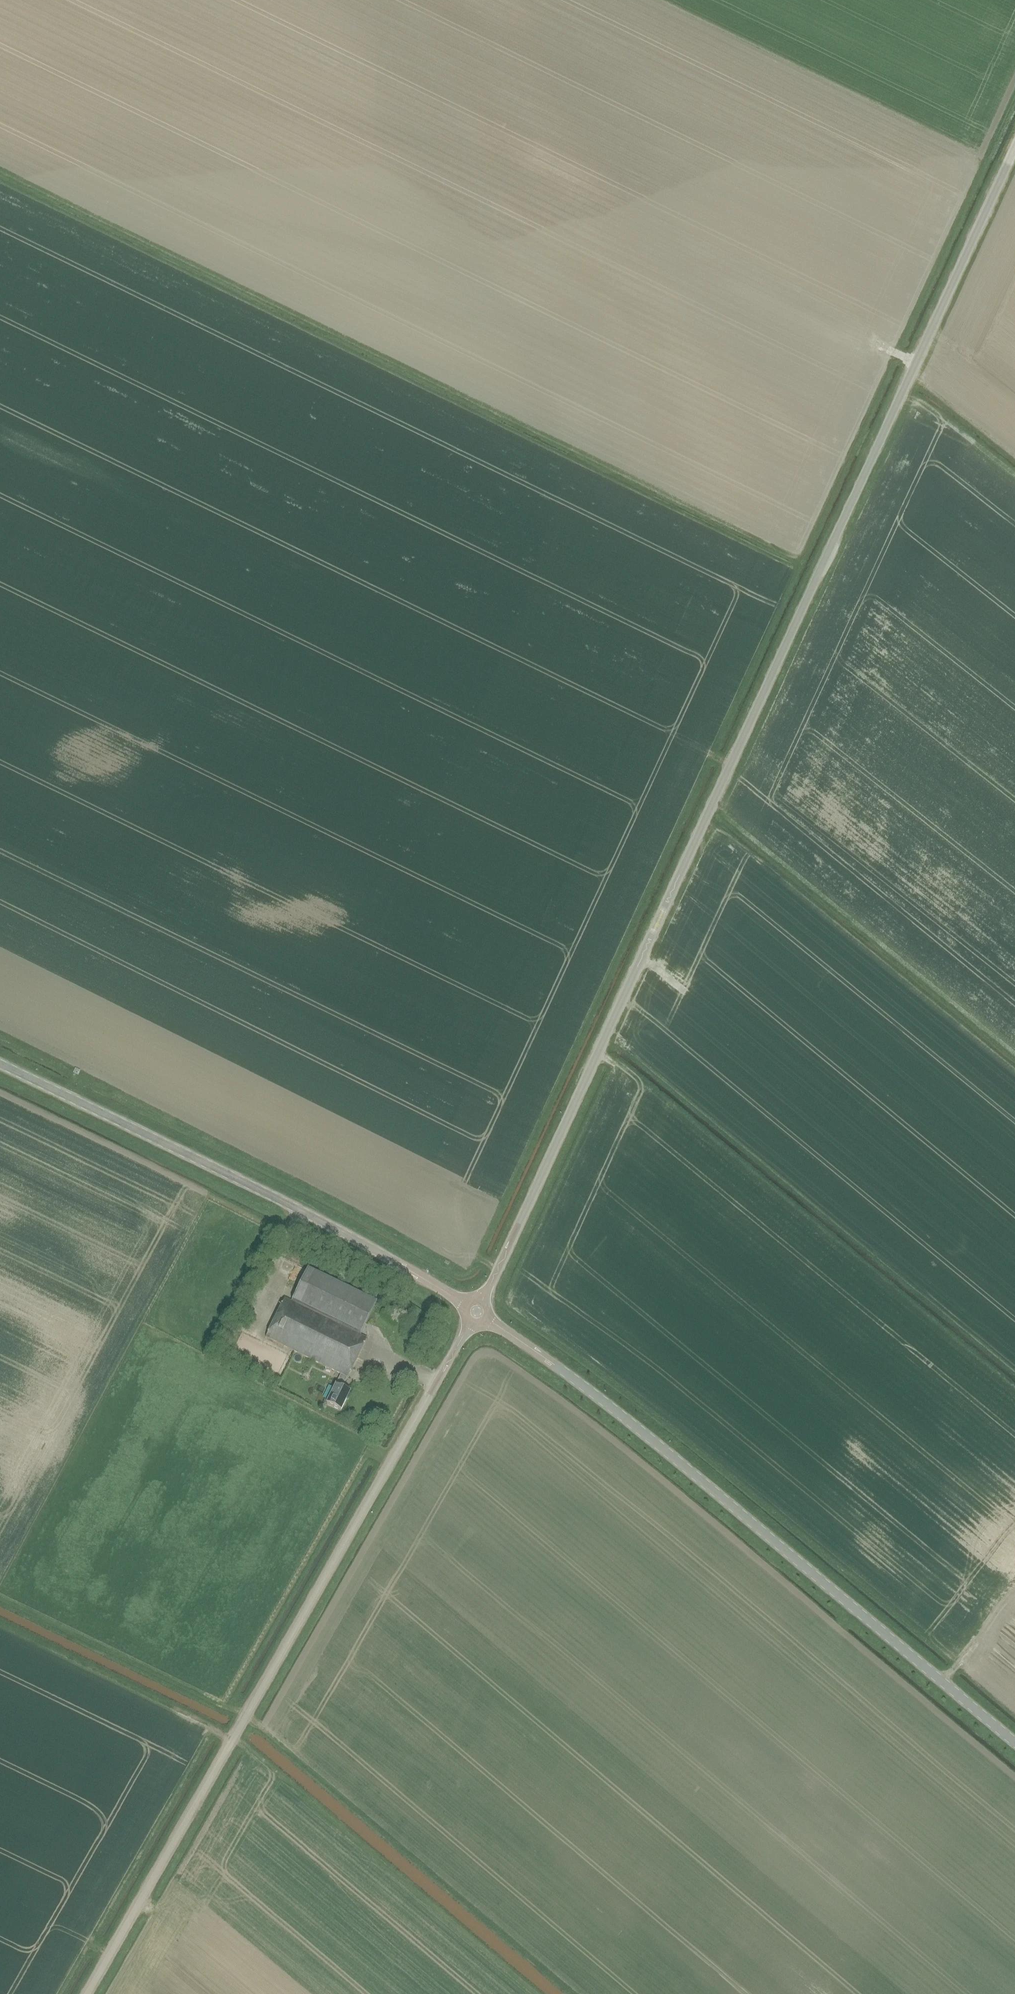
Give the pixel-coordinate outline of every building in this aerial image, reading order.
[(359,1336),(376,1303),(307,1269),(292,1302),(285,1299),(266,1338),(342,1376),(337,1386),(336,1386),(327,1404),(340,1411),(349,1392),(341,1388),(346,1377),(347,1377),(366,1339),(359,1336)] [(234,1333),(239,1324),(234,1322),(229,1330),(234,1333)]
